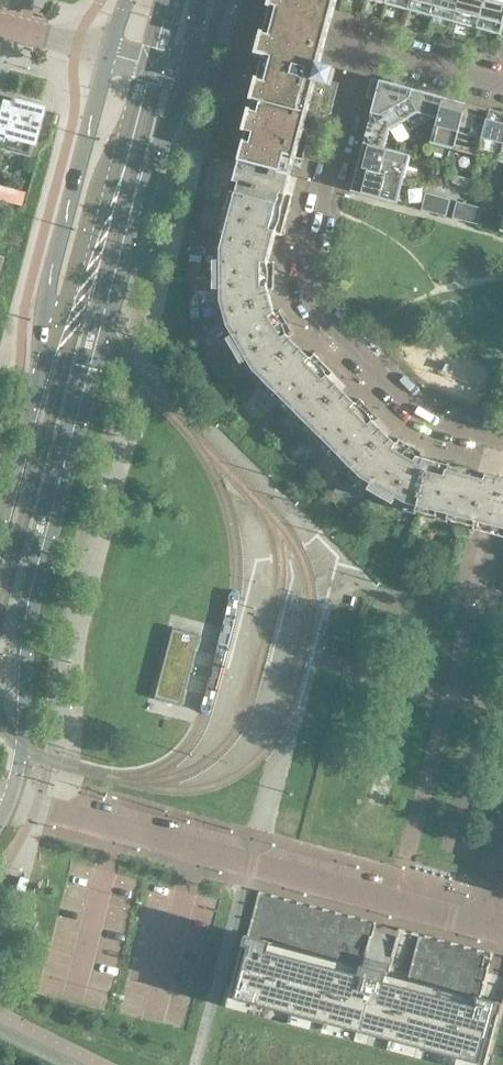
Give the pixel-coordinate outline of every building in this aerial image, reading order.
[(327,38),(337,0),(272,0),(266,22),(257,54),(264,56),(262,66),(263,66),(263,67),(308,79),(304,94),(310,95),(309,100),(311,100),(312,96),(323,99),(326,100),(327,99),(324,98),(328,86),(331,86),(335,69),(320,65),(327,38)] [(385,4),(408,10),(411,0),(386,0),(385,4)] [(408,10),(431,16),(435,0),(411,0),(408,10)] [(460,0),(435,0),(431,16),(454,22),(460,0)] [(484,0),(460,0),(454,22),(477,28),(484,0)] [(502,27),(502,0),(484,0),(477,28),(501,35),(502,27)] [(299,111),(304,94),(308,79),(263,67),(263,66),(262,66),(253,98),(299,111)] [(404,121),(380,81),(379,80),(379,82),(380,82),(379,85),(371,83),(367,98),(375,101),(363,144),(385,150),(385,149),(390,129),(404,121)] [(438,119),(444,97),(380,81),(404,121),(418,113),(437,118),(438,119)] [(455,150),(467,104),(444,97),(438,119),(437,118),(430,144),(455,150)] [(291,143),(299,111),(253,98),(244,131),(247,132),(291,143)] [(13,105),(0,102),(0,103),(0,133),(6,135),(13,105)] [(32,143),(41,109),(14,102),(13,105),(6,135),(5,136),(32,143)] [(478,156),(490,110),(467,104),(455,150),(478,156)] [(490,110),(478,156),(500,162),(502,153),(502,113),(490,110)] [(287,156),(291,143),(247,132),(239,162),(291,175),(291,174),(282,172),(285,160),(284,160),(285,156),(287,156)] [(404,180),(410,157),(410,155),(385,149),(385,150),(363,144),(357,167),(404,180)] [(282,235),(292,195),(286,193),(291,175),(239,162),(219,237),(271,250),(276,233),(282,235)] [(469,187),(474,170),(457,166),(452,183),(469,187)] [(397,204),(404,180),(357,167),(351,191),(397,204)] [(24,193),(0,187),(0,201),(21,206),(24,193)] [(429,212),(434,195),(426,193),(421,210),(429,212)] [(438,214),(442,197),(434,195),(429,212),(438,214)] [(446,216),(450,199),(442,197),(438,214),(446,216)] [(461,220),(465,203),(457,201),(452,218),(461,220)] [(469,222),(473,205),(465,203),(461,220),(469,222)] [(477,224),(482,207),(473,205),(469,222),(477,224)] [(268,288),(268,276),(274,276),(274,262),(268,262),(271,250),(219,237),(216,250),(216,262),(214,262),(214,290),(216,290),(216,302),(220,315),(271,301),(268,288)] [(297,345),(289,337),(287,336),(281,326),(286,323),(279,311),(275,313),(271,301),(220,315),(223,329),(229,339),(228,340),(242,365),(244,364),(250,374),(259,383),(297,345)] [(295,419),(333,381),(320,368),(324,364),(314,354),(310,358),(297,345),(259,383),(295,419)] [(387,435),(365,413),(370,409),(360,399),(355,403),(333,381),(295,419),(350,473),(387,435)] [(417,512),(431,460),(418,457),(408,451),(411,446),(399,439),(396,444),(387,435),(350,473),(359,483),(369,489),(368,490),(393,505),(394,503),(405,509),(417,512)] [(431,460),(417,512),(502,535),(502,480),(431,460)] [(185,699),(200,633),(176,627),(161,693),(185,699)] [(229,1008),(445,1064),(490,1064),(502,1016),(502,1003),(483,998),(494,953),(400,928),(393,956),(370,950),(378,922),(260,891),(229,1008)]
